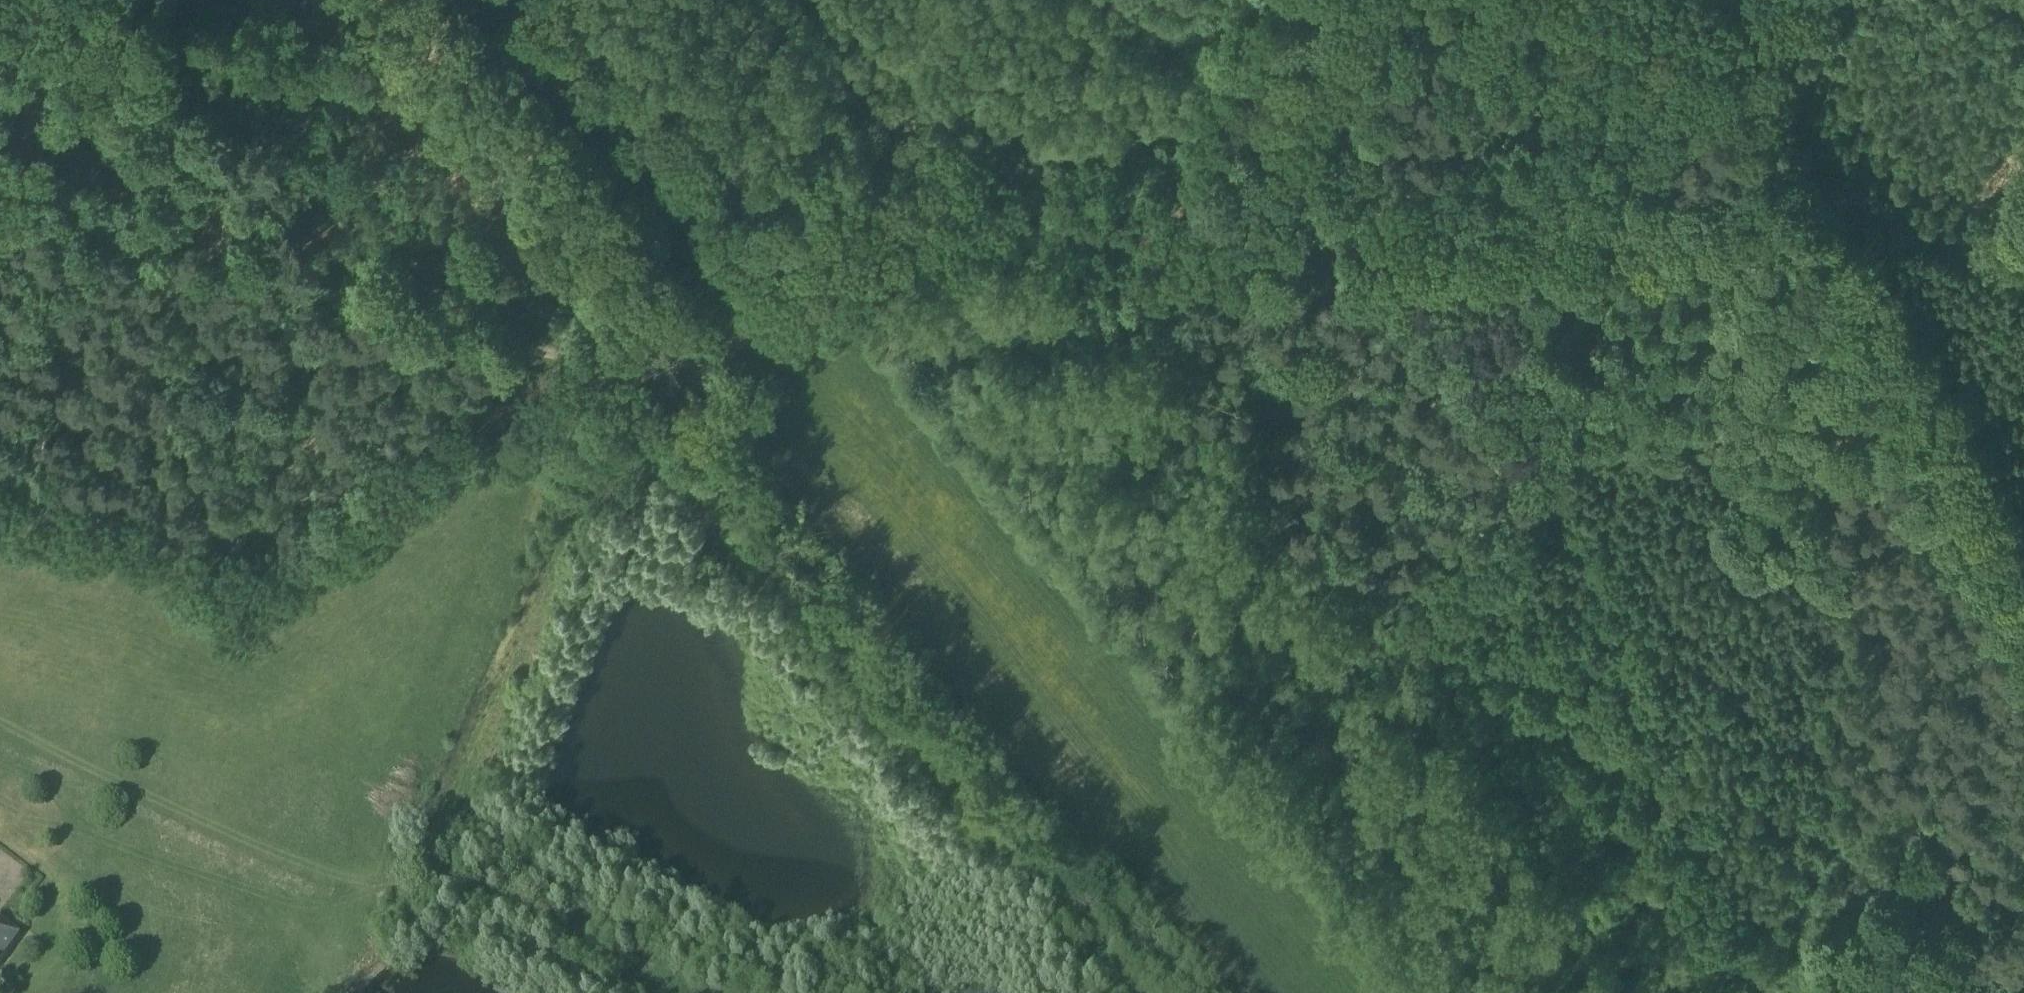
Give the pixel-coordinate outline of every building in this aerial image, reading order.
[(19,935),(0,922),(0,961),(19,935)]
